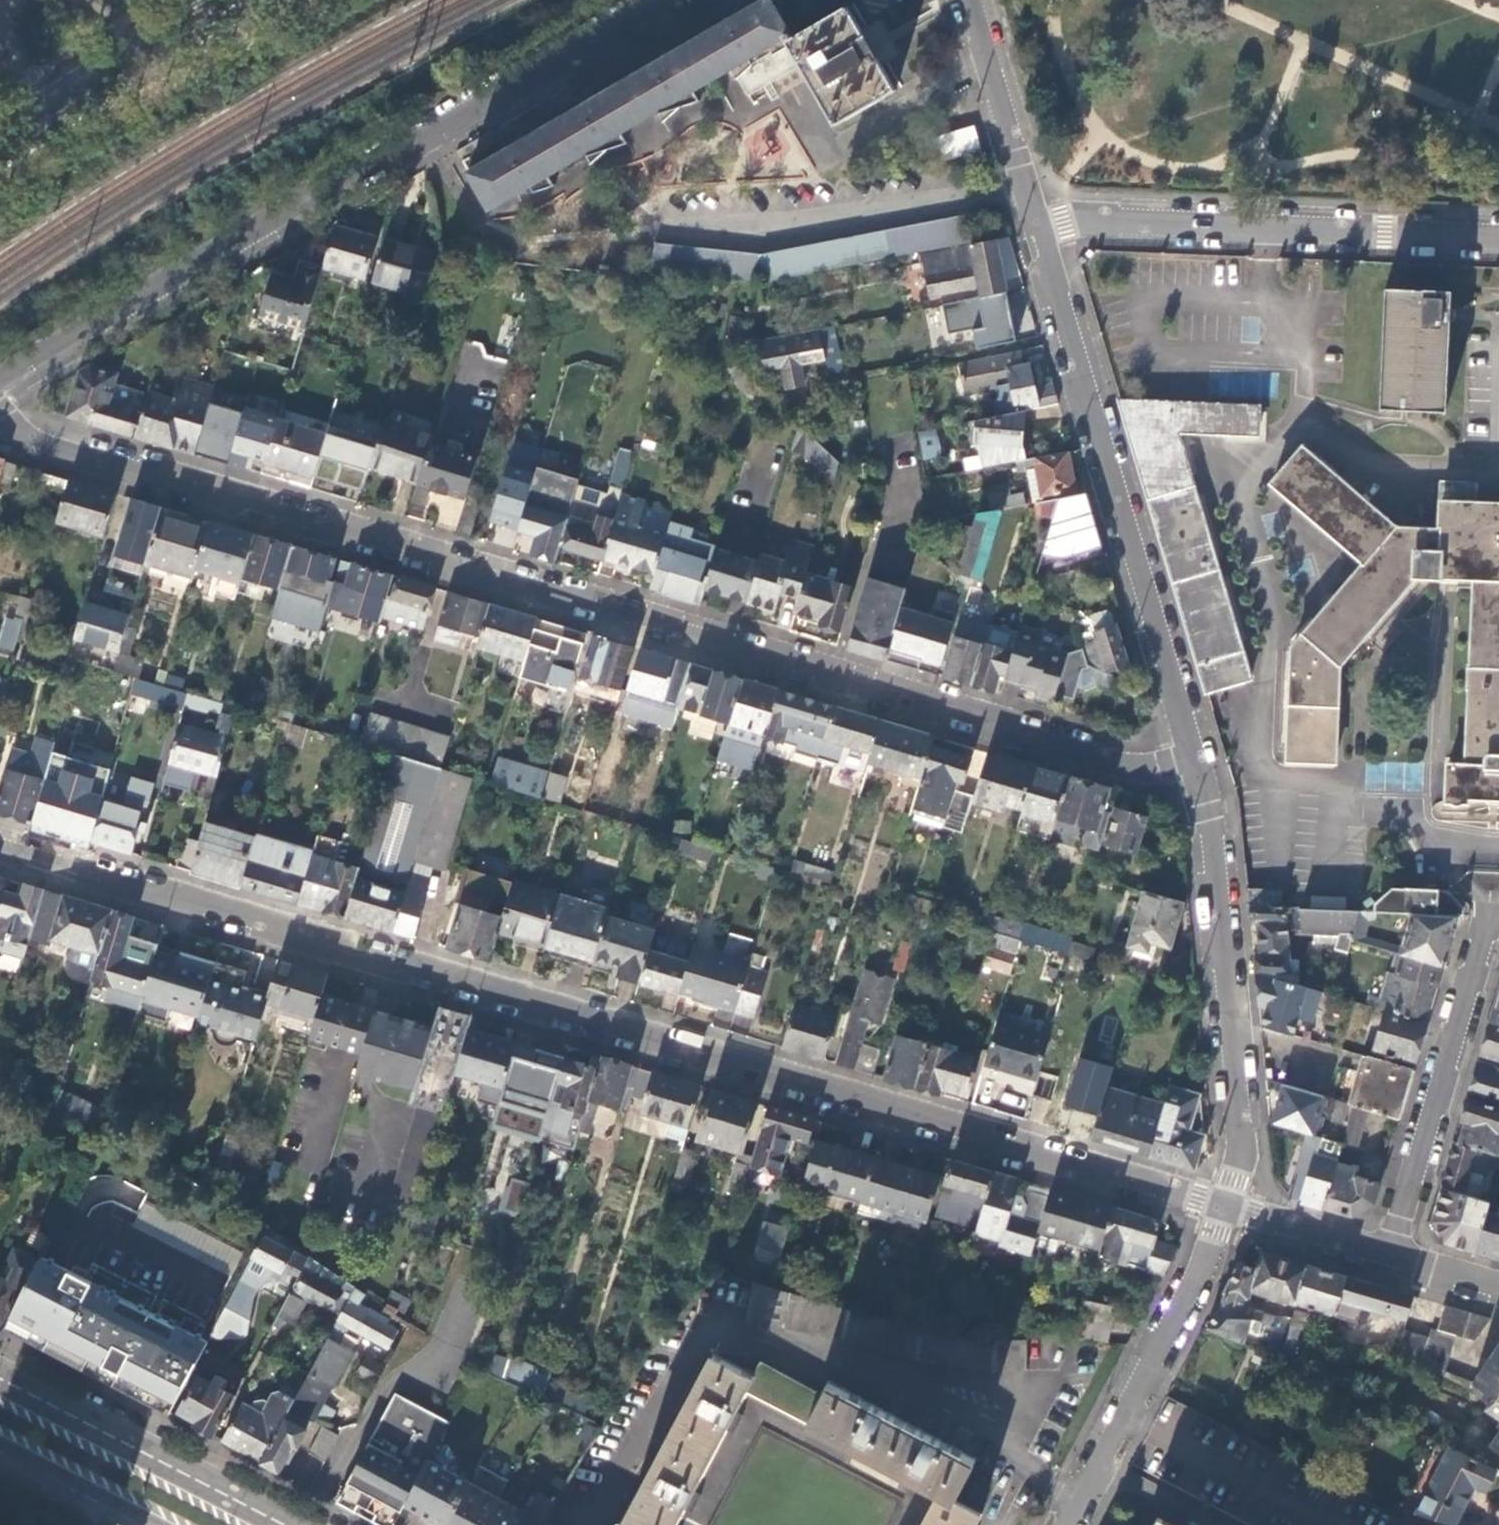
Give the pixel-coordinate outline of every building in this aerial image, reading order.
[(895,92),(882,68),(878,61),(885,56),(871,35),(865,39),(860,30),(848,8),(792,40),(769,0),(733,21),(728,13),(714,22),(718,29),(661,63),(656,56),(642,64),(646,72),(588,105),(584,98),(569,106),(573,114),(516,147),(512,139),(497,148),(501,155),(469,174),(489,209),(529,186),(534,193),(554,187),(548,176),(584,155),(591,167),(607,152),(627,145),(621,133),(657,112),(664,124),(680,111),(700,102),(693,91),(732,68),(748,95),(800,66),(836,126),(895,92)] [(878,61),(882,68),(900,56),(880,18),(860,30),(865,39),(871,35),(885,56),(878,61)] [(942,158),(980,149),(975,126),(937,134),(942,158)] [(653,269),(762,280),(970,243),(965,216),(825,242),(758,253),(657,242),(653,269)] [(336,228),(323,268),(364,281),(377,240),(336,228)] [(423,298),(436,260),(434,255),(384,241),(372,283),(423,298)] [(1006,292),(996,241),(957,248),(958,250),(923,257),(931,297),(980,288),(981,293),(971,295),(972,299),(1006,292)] [(864,270),(867,285),(886,281),(884,266),(864,270)] [(287,323),(305,329),(322,272),(303,267),(297,284),(272,276),(261,312),(253,310),(250,320),(285,331),(287,323)] [(1380,412),(1444,415),(1450,323),(1451,310),(1451,294),(1415,291),(1385,290),(1383,330),(1380,412)] [(1014,335),(1006,292),(972,299),(957,302),(964,338),(986,334),(987,340),(1014,335)] [(844,377),(834,326),(819,330),(826,360),(830,380),(844,377)] [(801,365),(826,360),(819,330),(760,342),(766,371),(783,368),(787,389),(805,385),(801,365)] [(1019,412),(1057,404),(1054,391),(1035,394),(1028,365),(1021,366),(1020,360),(1015,362),(1013,352),(957,363),(963,396),(986,390),(989,386),(996,388),(999,399),(993,400),(996,416),(1019,412)] [(118,378),(89,369),(81,375),(68,417),(137,438),(143,417),(109,407),(118,378)] [(187,448),(185,452),(196,456),(205,426),(215,388),(183,378),(175,402),(150,395),(143,417),(137,438),(176,450),(177,445),(187,448)] [(293,390),(287,388),(282,406),(276,426),(283,428),(287,413),(294,415),(295,409),(288,407),(293,390)] [(326,434),(335,404),(320,400),(311,430),(326,434)] [(1118,401),(1205,692),(1249,678),(1175,431),(1256,436),(1257,423),(1257,408),(1118,401)] [(917,433),(935,429),(929,402),(912,405),(917,433)] [(276,426),(282,406),(273,403),(266,428),(275,430),(276,426)] [(1023,436),(1019,412),(996,416),(967,422),(968,430),(974,432),(972,445),(982,452),(979,457),(981,468),(1016,462),(1026,461),(1020,436),(1023,436)] [(432,441),(433,436),(386,422),(372,465),(420,479),(432,441)] [(205,426),(196,456),(261,475),(264,466),(275,430),(266,428),(265,433),(246,428),(244,437),(205,426)] [(264,466),(314,481),(326,441),(283,428),(276,426),(275,430),(264,466)] [(832,488),(840,464),(799,426),(792,450),(832,488)] [(330,427),(326,441),(329,442),(318,480),(351,490),(360,460),(365,462),(366,457),(361,456),(362,451),(355,449),(357,443),(351,441),(353,434),(330,427)] [(935,431),(917,433),(922,461),(940,458),(935,431)] [(467,498),(479,460),(480,455),(463,450),(467,438),(451,433),(448,446),(432,441),(420,479),(419,482),(432,487),(431,490),(446,496),(447,493),(467,498)] [(1473,504),(1473,488),(1441,486),(1438,532),(1395,530),(1301,451),(1272,486),(1363,566),(1292,649),(1287,762),(1335,763),(1337,668),(1413,578),(1458,580),(1472,581),(1467,741),(1466,766),(1447,765),(1445,803),(1466,802),(1467,799),(1498,801),(1498,506),(1473,504)] [(1074,490),(1067,453),(1026,461),(1016,462),(1017,472),(1027,471),(1031,470),(1032,479),(1038,477),(1042,495),(1074,490)] [(621,454),(610,487),(623,491),(632,457),(621,454)] [(0,461),(0,490),(8,492),(17,466),(0,461)] [(1035,503),(1043,501),(1042,495),(1038,477),(1032,479),(1031,470),(1027,471),(1032,503),(1035,503)] [(70,481),(37,472),(34,483),(66,494),(70,481)] [(490,522),(518,531),(525,506),(531,487),(503,478),(490,522)] [(118,496),(70,481),(66,494),(57,524),(106,539),(118,496)] [(987,494),(990,511),(1002,509),(1010,507),(1008,499),(1007,492),(987,494)] [(1097,539),(1084,495),(1058,499),(1052,518),(1037,568),(1100,549),(1097,539)] [(647,503),(621,496),(616,513),(602,561),(655,576),(667,532),(640,525),(645,508),(647,503)] [(1023,496),(1008,499),(1010,507),(1025,505),(1023,496)] [(1052,518),(1058,499),(1043,501),(1035,503),(1032,512),(1052,518)] [(574,500),(568,519),(560,549),(602,561),(616,513),(574,500)] [(465,502),(455,533),(470,537),(479,506),(465,502)] [(525,537),(521,552),(522,553),(556,563),(560,549),(568,519),(525,506),(518,531),(517,534),(525,537)] [(672,516),(645,508),(640,525),(667,532),(672,516)] [(980,589),(1002,509),(990,511),(978,513),(973,528),(966,526),(963,536),(966,537),(965,541),(969,542),(958,578),(965,585),(970,586),(980,589)] [(162,514),(147,567),(194,580),(197,571),(209,528),(162,514)] [(209,528),(197,571),(241,584),(255,536),(217,525),(211,523),(209,528)] [(294,547),(255,536),(241,584),(238,594),(255,599),(259,585),(282,591),(284,583),(287,572),(294,547)] [(670,552),(658,593),(699,605),(703,590),(716,547),(717,544),(708,541),(704,556),(690,552),(689,557),(670,552)] [(760,559),(747,603),(776,612),(782,593),(800,598),(807,575),(815,548),(792,541),(785,563),(761,556),(760,559)] [(336,560),(294,547),(287,572),(306,578),(329,584),(336,560)] [(760,559),(716,547),(703,590),(747,603),(760,559)] [(395,577),(343,562),(329,608),(381,623),(382,619),(395,577)] [(306,578),(287,572),(284,583),(303,589),(306,578)] [(819,626),(842,632),(854,590),(807,575),(800,598),(796,614),(820,621),(819,626)] [(435,589),(395,577),(382,619),(423,631),(435,589)] [(857,621),(849,649),(886,660),(901,607),(906,589),(871,579),(861,612),(893,621),(891,630),(857,621)] [(970,586),(964,606),(975,609),(980,589),(970,586)] [(489,605),(449,593),(437,636),(460,643),(463,633),(480,638),(489,605)] [(21,646),(25,634),(34,602),(9,594),(1,620),(7,621),(0,645),(0,648),(19,654),(21,646)] [(132,618),(86,605),(76,641),(121,654),(124,645),(132,618)] [(489,605),(480,638),(477,647),(503,655),(499,671),(522,678),(539,620),(489,605)] [(901,607),(886,660),(906,666),(907,661),(921,665),(922,660),(941,666),(956,613),(934,607),(932,616),(901,607)] [(1104,610),(1086,617),(1080,622),(1081,649),(1085,658),(1088,664),(1107,670),(1127,665),(1115,625),(1113,625),(1109,612),(1104,610)] [(567,628),(539,620),(522,678),(521,680),(548,688),(550,684),(570,690),(585,645),(564,638),(567,628)] [(984,646),(972,685),(994,692),(999,675),(1006,676),(1018,633),(990,625),(984,646)] [(1038,633),(1020,627),(1018,633),(1006,676),(1005,679),(1037,688),(1035,695),(1054,700),(1056,692),(1067,696),(1077,661),(1079,656),(1034,643),(1038,633)] [(21,646),(45,653),(48,642),(25,634),(21,646)] [(635,649),(592,636),(572,700),(581,703),(584,695),(588,681),(608,687),(622,691),(635,649)] [(956,637),(944,677),(972,685),(984,646),(956,637)] [(121,654),(120,658),(128,661),(132,648),(124,645),(121,654)] [(677,661),(642,651),(630,691),(658,700),(648,707),(641,729),(654,733),(669,685),(677,661)] [(136,679),(138,680),(143,665),(128,661),(120,658),(115,673),(136,679)] [(693,666),(677,661),(669,685),(685,690),(678,712),(679,712),(692,671),(691,671),(693,666)] [(907,661),(906,666),(920,670),(921,665),(907,661)] [(1083,666),(1088,664),(1077,661),(1067,696),(1074,697),(1077,687),(1083,666)] [(1095,681),(1105,684),(1109,672),(1107,670),(1088,664),(1083,666),(1077,687),(1081,689),(1095,681)] [(714,672),(693,666),(692,671),(679,712),(695,717),(694,722),(699,723),(714,672)] [(132,695),(136,679),(115,673),(105,708),(126,714),(132,695)] [(744,681),(716,673),(703,717),(730,725),(744,681)] [(185,708),(189,695),(138,680),(136,679),(132,695),(151,700),(153,691),(166,695),(164,703),(185,709),(185,708)] [(588,681),(584,695),(603,701),(608,687),(588,681)] [(730,725),(719,760),(754,770),(764,738),(779,692),(744,681),(730,725)] [(9,690),(0,687),(0,706),(4,707),(9,690)] [(223,693),(210,689),(207,700),(220,704),(223,693)] [(779,692),(764,738),(797,748),(795,754),(818,761),(835,709),(779,692)] [(220,704),(207,700),(189,695),(185,708),(209,715),(210,711),(222,714),(218,729),(221,730),(219,737),(180,726),(170,763),(218,777),(236,708),(220,704)] [(298,712),(298,711),(282,707),(277,720),(289,724),(294,725),(298,712)] [(881,722),(835,709),(818,761),(837,767),(844,746),(871,753),(881,722)] [(350,727),(298,712),(294,725),(310,730),(346,741),(350,727)] [(394,755),(403,725),(371,716),(362,745),(394,755)] [(934,738),(881,722),(871,753),(869,762),(904,772),(900,783),(919,788),(931,747),(934,738)] [(310,730),(294,725),(289,724),(283,742),(305,748),(310,730)] [(448,739),(403,725),(394,755),(440,768),(448,739)] [(0,793),(0,815),(34,826),(46,783),(45,782),(56,744),(38,739),(33,757),(13,751),(0,793)] [(971,759),(931,747),(919,788),(913,806),(944,815),(941,826),(963,833),(972,803),(974,797),(954,791),(957,782),(964,784),(971,759)] [(1036,767),(987,753),(974,797),(972,803),(1004,812),(1006,805),(1022,810),(1036,767)] [(346,917),(395,931),(413,870),(415,860),(442,769),(440,768),(394,755),(368,840),(366,848),(363,858),(360,869),(346,917)] [(1411,787),(1405,758),(1364,767),(1370,795),(1411,787)] [(539,797),(542,798),(549,776),(533,771),(534,768),(515,762),(508,788),(539,797)] [(1068,777),(1036,767),(1022,810),(1021,814),(1043,821),(1040,830),(1051,834),(1068,777)] [(474,778),(442,769),(415,860),(445,870),(474,778)] [(552,775),(552,777),(545,796),(561,801),(568,779),(552,775)] [(1109,788),(1068,777),(1051,834),(1050,838),(1049,839),(1075,847),(1080,844),(1099,850),(1110,813),(1102,810),(1109,788)] [(34,826),(91,843),(104,794),(85,788),(84,794),(46,783),(34,826)] [(508,788),(490,783),(487,794),(536,809),(539,797),(508,788)] [(92,843),(131,854),(137,830),(144,832),(150,814),(147,813),(150,800),(121,792),(118,804),(104,801),(92,843)] [(588,812),(603,816),(607,801),(593,796),(588,812)] [(1105,846),(1136,855),(1147,818),(1116,809),(1105,846)] [(647,816),(630,811),(626,823),(643,828),(647,816)] [(192,872),(240,886),(254,838),(255,837),(205,822),(200,843),(192,872)] [(366,848),(368,840),(354,836),(349,854),(363,858),(366,848)] [(240,886),(298,903),(313,855),(254,838),(240,886)] [(177,867),(192,872),(200,843),(185,839),(177,867)] [(713,848),(693,842),(683,839),(679,852),(709,862),(713,848)] [(323,910),(346,917),(360,869),(313,855),(298,903),(313,907),(313,904),(325,907),(323,910)] [(832,883),(835,871),(797,860),(793,872),(832,883)] [(395,931),(415,937),(423,911),(421,910),(431,876),(413,870),(395,931)] [(561,896),(514,882),(504,918),(497,939),(524,948),(526,940),(546,946),(560,897),(561,896)] [(45,892),(26,886),(21,903),(4,898),(0,913),(0,959),(3,958),(3,956),(24,962),(31,940),(45,892)] [(1247,889),(1249,906),(1282,908),(1283,891),(1247,889)] [(1411,913),(1458,915),(1463,915),(1464,909),(1447,892),(1412,890),(1393,889),(1385,897),(1377,905),(1377,912),(1381,912),(1411,913)] [(52,947),(53,940),(71,946),(69,955),(72,961),(96,969),(113,912),(45,892),(31,940),(52,947)] [(1171,950),(1184,904),(1144,892),(1127,948),(1149,955),(1152,944),(1171,950)] [(938,915),(941,906),(907,896),(905,905),(938,915)] [(609,911),(560,897),(546,946),(594,960),(607,916),(609,911)] [(1312,909),(1347,910),(1348,899),(1313,897),(1312,909)] [(448,947),(491,960),(497,939),(504,918),(461,905),(448,947)] [(1255,958),(1256,972),(1297,984),(1298,959),(1289,959),(1287,930),(1284,908),(1282,908),(1249,906),(1251,921),(1256,920),(1261,957),(1255,958)] [(1351,940),(1359,911),(1347,910),(1312,909),(1284,908),(1287,930),(1313,931),(1335,932),(1334,947),(1348,952),(1351,940)] [(1038,914),(1028,911),(1025,922),(1025,924),(1034,927),(1038,914)] [(1443,967),(1458,915),(1411,913),(1401,948),(1364,937),(1367,922),(1370,916),(1381,917),(1381,912),(1377,912),(1359,911),(1351,940),(1402,955),(1443,967)] [(113,912),(96,969),(93,979),(144,994),(152,968),(122,959),(134,918),(113,912)] [(988,922),(989,919),(969,913),(966,923),(979,927),(986,929),(988,922)] [(655,931),(607,916),(594,960),(592,968),(640,983),(652,941),(655,932),(655,931)] [(1003,926),(988,922),(986,929),(995,932),(1020,940),(1025,924),(1025,922),(1016,919),(1014,926),(1004,923),(1003,926)] [(971,957),(979,927),(966,923),(957,953),(971,957)] [(1034,927),(1025,924),(1020,940),(1068,954),(1072,942),(1073,939),(1034,927)] [(693,945),(655,932),(652,941),(690,953),(692,947),(693,945)] [(1010,973),(1020,940),(995,932),(990,947),(992,948),(986,966),(1010,973)] [(690,953),(652,941),(640,983),(677,994),(678,992),(690,953)] [(905,972),(913,944),(902,941),(894,969),(905,972)] [(1308,941),(1306,956),(1319,961),(1322,943),(1308,941)] [(1096,950),(1072,942),(1068,954),(1092,961),(1096,950)] [(750,965),(692,947),(690,953),(678,992),(713,1003),(712,1005),(736,1012),(749,968),(750,965)] [(138,1015),(166,1024),(170,1009),(200,1018),(216,964),(191,956),(189,962),(156,952),(152,968),(144,994),(138,1015)] [(1426,1023),(1443,967),(1402,955),(1397,973),(1390,970),(1378,1008),(1385,1010),(1426,1023)] [(297,976),(300,967),(281,962),(270,996),(263,1019),(269,1020),(272,1007),(282,1010),(292,975),(297,976)] [(247,975),(216,964),(200,1018),(197,1027),(211,1031),(212,1037),(214,1042),(217,1046),(221,1047),(226,1048),(230,1047),(233,1046),(237,1043),(254,1049),(263,1019),(270,996),(252,990),(251,993),(242,990),(247,975)] [(323,993),(328,976),(300,967),(297,976),(292,975),(282,1010),(272,1007),(269,1020),(263,1019),(269,1021),(273,1009),(280,1011),(276,1022),(311,1033),(323,993)] [(768,973),(749,968),(736,1012),(756,1018),(768,973)] [(894,979),(866,971),(854,1015),(850,1014),(835,1062),(855,1068),(863,1041),(865,1036),(862,1035),(867,1019),(881,1024),(894,979)] [(1489,1021),(1498,1024),(1498,988),(1489,1021)] [(376,1009),(323,993),(311,1033),(309,1039),(362,1055),(376,1009)] [(782,1046),(823,1059),(836,1017),(795,1004),(782,1046)] [(362,1055),(357,1070),(415,1088),(433,1026),(376,1009),(362,1055)] [(468,1031),(472,1018),(438,1009),(433,1026),(415,1088),(411,1102),(416,1104),(444,1112),(455,1076),(468,1031)] [(1414,1064),(1426,1023),(1385,1010),(1372,1051),(1414,1064)] [(1260,1011),(1262,1026),(1286,1033),(1290,1019),(1260,1011)] [(1051,1035),(997,1020),(984,1063),(1038,1079),(1041,1070),(1051,1035)] [(1480,1055),(1498,1060),(1498,1024),(1489,1021),(1480,1055)] [(476,1101),(497,1107),(509,1068),(516,1044),(468,1031),(455,1076),(481,1083),(476,1101)] [(524,1073),(531,1036),(520,1032),(516,1044),(509,1068),(524,1073)] [(885,1077),(916,1087),(929,1043),(930,1041),(898,1032),(885,1077)] [(564,1057),(568,1047),(539,1038),(530,1068),(559,1076),(564,1057)] [(882,1047),(863,1041),(855,1068),(874,1074),(882,1047)] [(916,1087),(941,1094),(943,1087),(968,1095),(979,1059),(949,1050),(950,1046),(933,1041),(932,1044),(929,1043),(916,1087)] [(1319,1051),(1322,1043),(1313,1041),(1310,1048),(1319,1051)] [(1110,1074),(1115,1060),(1089,1052),(1085,1066),(1110,1074)] [(1398,1119),(1413,1070),(1363,1055),(1349,1104),(1353,1105),(1366,1109),(1398,1119)] [(618,1109),(632,1066),(601,1056),(598,1067),(579,1131),(609,1140),(614,1125),(593,1119),(598,1103),(618,1109)] [(598,1067),(564,1057),(559,1076),(553,1096),(562,1098),(557,1116),(548,1113),(545,1122),(578,1132),(579,1131),(598,1067)] [(0,1060),(0,1090),(2,1090),(10,1063),(0,1060)] [(1467,1098),(1498,1107),(1498,1066),(1478,1060),(1467,1098)] [(1038,1079),(984,1063),(981,1075),(1034,1091),(1038,1079)] [(1106,1089),(1110,1074),(1085,1066),(1073,1107),(1098,1115),(1106,1089)] [(524,1073),(509,1068),(497,1107),(496,1110),(518,1116),(531,1075),(524,1073)] [(639,1068),(633,1089),(647,1093),(653,1072),(639,1068)] [(1060,1075),(1041,1070),(1038,1079),(1034,1091),(1033,1095),(1053,1101),(1060,1075)] [(679,1124),(675,1138),(684,1140),(700,1085),(653,1072),(647,1093),(641,1112),(679,1124)] [(1313,1135),(1324,1097),(1284,1085),(1274,1123),(1313,1135)] [(1149,1156),(1193,1169),(1204,1137),(1188,1132),(1199,1096),(1170,1087),(1164,1106),(1149,1156)] [(719,1145),(734,1096),(712,1089),(697,1139),(719,1145)] [(1091,1138),(1149,1156),(1164,1106),(1106,1089),(1098,1115),(1091,1138)] [(108,1112),(59,1090),(52,1112),(101,1134),(108,1112)] [(742,1152),(756,1102),(734,1096),(719,1145),(739,1151),(742,1152)] [(1460,1121),(1465,1122),(1458,1143),(1498,1155),(1498,1151),(1498,1107),(1467,1098),(1460,1121)] [(1349,1104),(1341,1102),(1339,1101),(1333,1122),(1347,1126),(1353,1105),(1349,1104)] [(444,1112),(416,1104),(391,1197),(417,1204),(444,1112)] [(806,1141),(813,1119),(767,1105),(753,1156),(750,1165),(777,1173),(782,1156),(789,1158),(795,1137),(806,1141)] [(1355,1146),(1366,1109),(1353,1105),(1347,1126),(1341,1143),(1338,1155),(1358,1161),(1362,1148),(1355,1146)] [(235,1136),(227,1134),(217,1166),(229,1170),(238,1143),(235,1136)] [(1302,1200),(1323,1206),(1335,1164),(1338,1155),(1341,1143),(1317,1136),(1312,1152),(1317,1154),(1302,1200)] [(1442,1183),(1464,1189),(1468,1176),(1470,1170),(1476,1172),(1485,1175),(1488,1167),(1498,1170),(1498,1166),(1498,1155),(1458,1143),(1454,1142),(1442,1183)] [(872,1160),(814,1144),(802,1187),(860,1204),(860,1201),(872,1160)] [(676,1177),(688,1180),(697,1151),(684,1148),(676,1177)] [(750,1165),(753,1156),(742,1152),(739,1151),(736,1162),(750,1167),(750,1165)] [(939,1178),(873,1158),(872,1160),(860,1201),(927,1221),(939,1178)] [(978,1227),(993,1172),(951,1160),(934,1215),(978,1227)] [(742,1195),(750,1167),(736,1162),(728,1191),(742,1195)] [(1374,1202),(1379,1183),(1363,1178),(1365,1169),(1352,1165),(1351,1169),(1335,1164),(1323,1206),(1351,1215),(1374,1202)] [(978,1227),(976,1233),(1000,1240),(999,1245),(1030,1254),(1037,1230),(1049,1189),(1025,1182),(1021,1196),(1013,1194),(1017,1180),(993,1172),(978,1227)] [(511,1177),(497,1208),(516,1217),(530,1186),(511,1177)] [(1443,1242),(1474,1252),(1488,1203),(1489,1202),(1441,1188),(1431,1221),(1443,1242)] [(1099,1248),(1111,1208),(1049,1189),(1037,1230),(1048,1234),(1047,1239),(1065,1245),(1067,1239),(1099,1248)] [(240,1252),(145,1203),(133,1225),(229,1274),(240,1252)] [(1488,1203),(1474,1252),(1498,1259),(1498,1207),(1488,1203)] [(1097,1255),(1163,1275),(1177,1248),(1154,1241),(1160,1222),(1111,1208),(1099,1248),(1097,1255)] [(780,1266),(790,1229),(765,1222),(755,1259),(780,1266)] [(268,1226),(251,1258),(269,1267),(266,1272),(282,1281),(291,1264),(301,1269),(309,1254),(268,1226)] [(1,1326),(20,1287),(26,1290),(39,1263),(14,1251),(0,1276),(0,1325),(1,1326)] [(1297,1305),(1309,1267),(1261,1252),(1256,1270),(1251,1291),(1288,1302),(1297,1305)] [(338,1314),(354,1284),(309,1254),(301,1269),(276,1316),(291,1324),(306,1297),(338,1314)] [(206,1342),(42,1257),(39,1263),(26,1290),(6,1328),(43,1348),(46,1342),(87,1363),(84,1369),(115,1385),(118,1380),(132,1387),(129,1392),(168,1413),(206,1342)] [(1251,1291),(1256,1270),(1241,1265),(1226,1294),(1221,1311),(1245,1318),(1249,1301),(1251,1291)] [(1335,1316),(1346,1278),(1309,1267),(1297,1305),(1335,1316)] [(1407,1320),(1413,1298),(1400,1294),(1346,1278),(1335,1316),(1357,1322),(1361,1307),(1394,1316),(1407,1320)] [(831,1304),(774,1287),(754,1281),(747,1321),(844,1339),(915,1358),(993,1371),(1026,1370),(1026,1340),(987,1340),(926,1331),(898,1323),(831,1304)] [(360,1303),(365,1292),(354,1284),(338,1314),(298,1389),(289,1406),(312,1419),(314,1420),(359,1339),(346,1332),(349,1326),(387,1347),(397,1329),(386,1323),(388,1319),(360,1303)] [(389,1305),(404,1313),(410,1302),(395,1293),(389,1305)] [(902,1312),(905,1301),(879,1293),(876,1304),(902,1312)] [(1116,1308),(1085,1299),(1075,1334),(1106,1343),(1116,1308)] [(1265,1323),(1268,1314),(1255,1311),(1252,1305),(1253,1301),(1249,1301),(1245,1318),(1251,1320),(1265,1323)] [(1296,1310),(1297,1305),(1288,1302),(1284,1316),(1294,1318),(1296,1310)] [(1472,1383),(1473,1382),(1447,1369),(1456,1333),(1476,1343),(1491,1320),(1445,1307),(1438,1331),(1430,1329),(1428,1337),(1404,1330),(1397,1354),(1468,1389),(1472,1383)] [(1305,1313),(1296,1310),(1294,1318),(1282,1356),(1292,1359),(1305,1313)] [(1221,1311),(1206,1329),(1232,1340),(1244,1343),(1251,1320),(1245,1318),(1221,1311)] [(944,1317),(927,1312),(923,1327),(940,1332),(944,1317)] [(1273,1326),(1275,1316),(1268,1314),(1265,1323),(1273,1326)] [(1282,1356),(1294,1318),(1284,1316),(1284,1319),(1281,1318),(1271,1352),(1282,1356)] [(1324,1356),(1328,1342),(1321,1339),(1318,1348),(1313,1347),(1309,1358),(1320,1365),(1324,1356)] [(87,1363),(46,1342),(43,1348),(84,1369),(87,1363)] [(1473,1382),(1472,1383),(1498,1402),(1498,1344),(1473,1382)] [(511,1358),(511,1356),(500,1351),(489,1374),(504,1381),(511,1358)] [(754,1374),(713,1353),(623,1524),(677,1524),(746,1389),(754,1374)] [(366,1355),(356,1373),(376,1384),(386,1366),(366,1355)] [(540,1398),(547,1375),(511,1358),(504,1381),(540,1398)] [(754,1374),(746,1389),(936,1491),(918,1524),(976,1524),(983,1512),(955,1498),(976,1459),(828,1380),(821,1393),(761,1360),(754,1374)] [(195,1421),(193,1426),(212,1436),(247,1371),(241,1369),(228,1392),(223,1390),(227,1382),(216,1376),(212,1384),(197,1376),(178,1412),(195,1421)] [(132,1387),(118,1380),(115,1385),(129,1392),(132,1387)] [(241,1405),(222,1441),(260,1461),(289,1406),(298,1389),(283,1381),(278,1390),(273,1389),(261,1413),(255,1413),(241,1405)] [(560,1407),(580,1417),(587,1404),(566,1394),(560,1407)] [(428,1418),(419,1413),(422,1407),(402,1396),(399,1400),(393,1396),(374,1430),(380,1434),(374,1445),(368,1441),(362,1453),(366,1455),(357,1472),(353,1469),(335,1501),(353,1511),(357,1504),(375,1513),(371,1520),(381,1524),(391,1524),(403,1504),(428,1460),(449,1422),(431,1412),(428,1418)] [(1168,1397),(1132,1464),(1198,1498),(1233,1431),(1168,1397)] [(289,1406),(260,1461),(279,1471),(293,1446),(296,1448),(312,1419),(289,1406)] [(431,1412),(422,1407),(419,1413),(428,1418),(431,1412)] [(1247,1418),(1239,1434),(1261,1445),(1269,1429),(1247,1418)] [(1295,1429),(1306,1434),(1311,1423),(1300,1418),(1295,1429)] [(325,1460),(339,1434),(325,1426),(311,1451),(325,1460)] [(380,1434),(374,1430),(368,1441),(374,1445),(380,1434)] [(1233,1431),(1198,1498),(1249,1524),(1348,1524),(1362,1498),(1261,1445),(1239,1434),(1233,1431)] [(1498,1452),(1498,1432),(1490,1446),(1498,1452)] [(1424,1492),(1449,1446),(1437,1440),(1413,1486),(1424,1492)] [(1452,1524),(1453,1524),(1473,1486),(1484,1492),(1496,1469),(1449,1446),(1424,1492),(1413,1486),(1402,1509),(1452,1524)] [(428,1460),(403,1504),(442,1524),(449,1524),(471,1483),(428,1460)] [(471,1483),(449,1524),(484,1524),(499,1499),(471,1483)] [(544,1523),(556,1502),(540,1494),(527,1514),(499,1499),(484,1524),(543,1524),(544,1523)] [(1158,1517),(1154,1524),(1173,1524),(1158,1517)]
